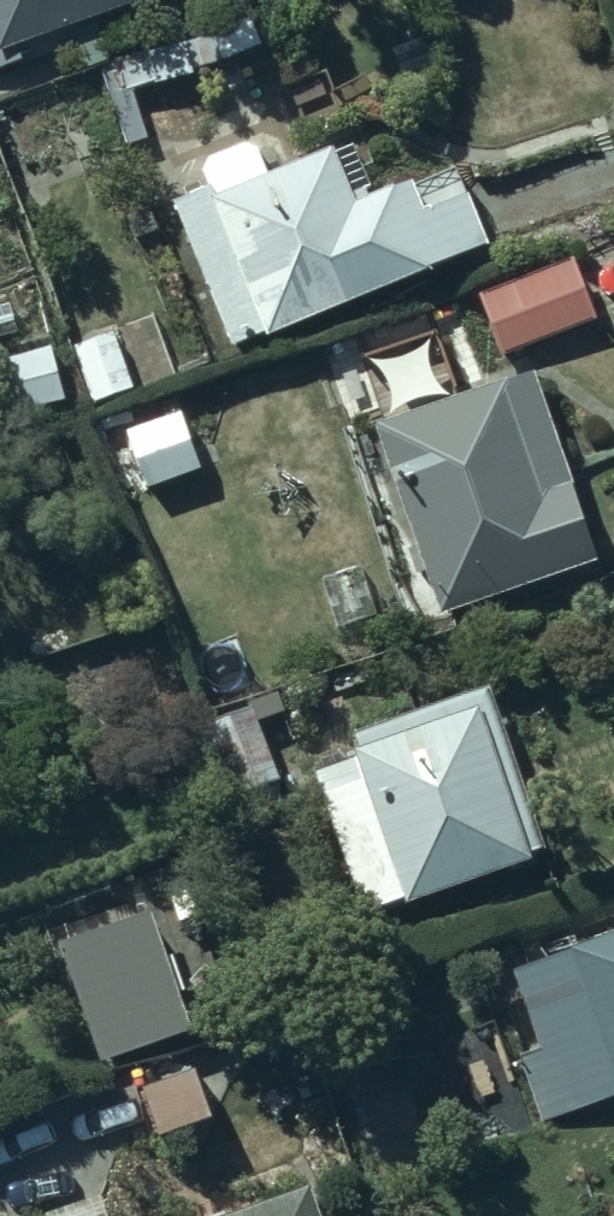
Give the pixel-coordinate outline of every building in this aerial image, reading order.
[(157,0),(0,0),(0,66),(157,0)] [(118,96),(122,95),(197,74),(187,41),(109,62),(118,96)] [(203,220),(259,332),(474,226),(419,114),(203,220)] [(564,242),(472,266),(489,329),(580,304),(564,242)] [(138,391),(117,330),(73,344),(94,406),(138,391)] [(0,359),(0,412),(2,418),(70,401),(55,344),(0,359)] [(524,369),(370,420),(431,602),(585,551),(524,369)] [(182,410),(129,428),(150,490),(203,472),(182,410)] [(523,855),(479,702),(344,741),(388,894),(523,855)] [(153,910),(61,942),(103,1063),(195,1031),(153,910)] [(520,974),(555,1099),(613,1082),(613,948),(520,974)] [(196,1066),(142,1084),(161,1140),(215,1121),(196,1066)]
